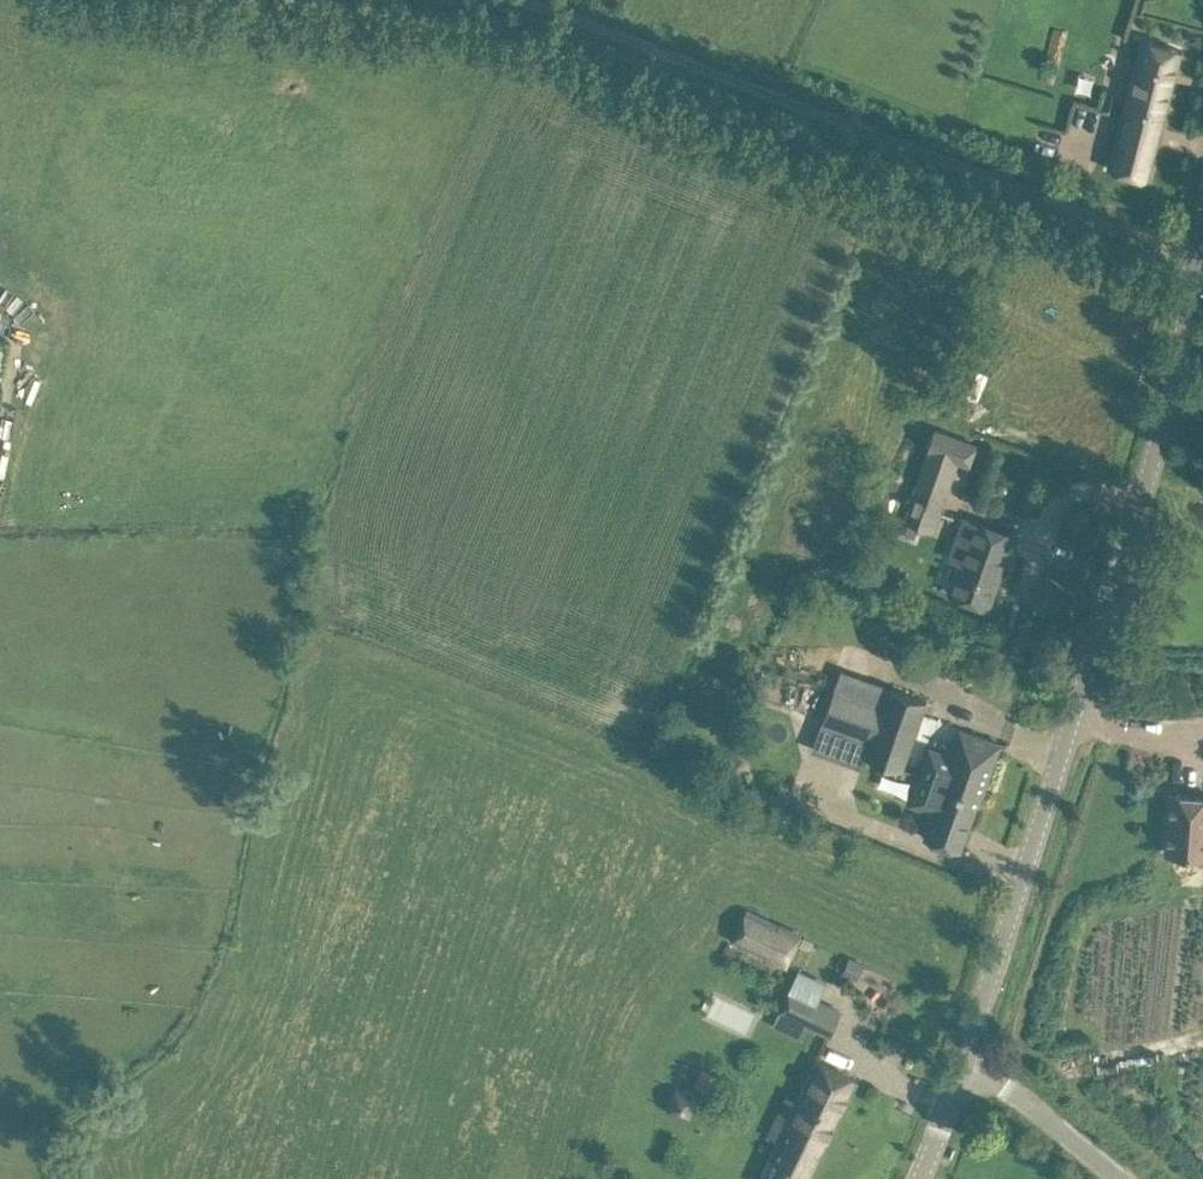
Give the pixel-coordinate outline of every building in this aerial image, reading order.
[(1142,39),(1108,167),(1148,177),(1182,49),(1142,39)] [(945,452),(966,461),(972,444),(933,429),(915,473),(933,481),(945,452)] [(933,528),(946,490),(916,480),(904,518),(933,528)] [(950,557),(959,560),(953,578),(948,590),(991,606),(1009,556),(1013,558),(1021,535),(975,519),(975,520),(965,517),(950,557)] [(864,755),(902,769),(927,698),(889,685),(883,703),(871,736),(864,755)] [(823,718),(823,719),(871,736),(883,703),(835,686),(823,718)] [(930,747),(920,775),(982,796),(1000,743),(960,729),(951,755),(930,747)] [(799,771),(852,791),(863,763),(810,742),(799,771)] [(920,775),(911,802),(934,810),(925,836),(960,849),(976,803),(979,804),(982,796),(920,775)] [(1189,852),(1202,853),(1202,795),(1170,793),(1165,850),(1189,852)] [(755,932),(748,945),(786,962),(799,934),(747,909),(739,925),(755,932)] [(779,1010),(807,1023),(818,1000),(790,986),(779,1010)] [(829,1140),(859,1079),(817,1059),(788,1120),(759,1178),(811,1178),(829,1140)] [(702,1068),(695,1085),(711,1091),(717,1074),(702,1068)]
